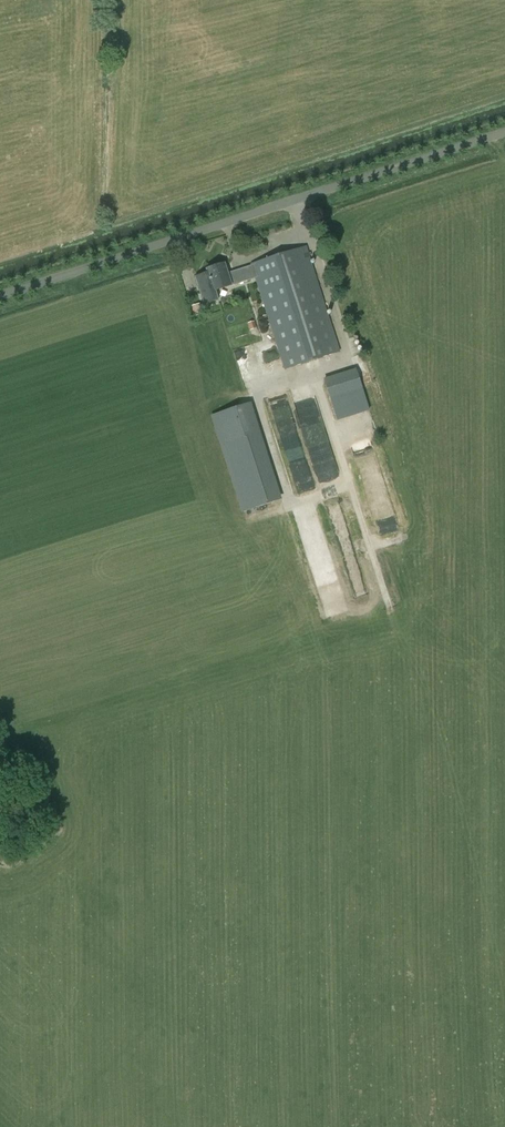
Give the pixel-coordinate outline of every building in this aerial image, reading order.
[(196,277),(205,305),(217,301),(214,291),(231,286),(255,278),(284,371),(340,353),(306,246),(251,264),(251,266),(227,274),(224,264),(207,269),(208,273),(196,277)] [(332,408),(333,407),(337,421),(369,410),(365,397),(356,369),(324,379),(332,408)] [(272,503),(242,407),(213,415),(222,445),(237,492),(243,512),(272,503)]
